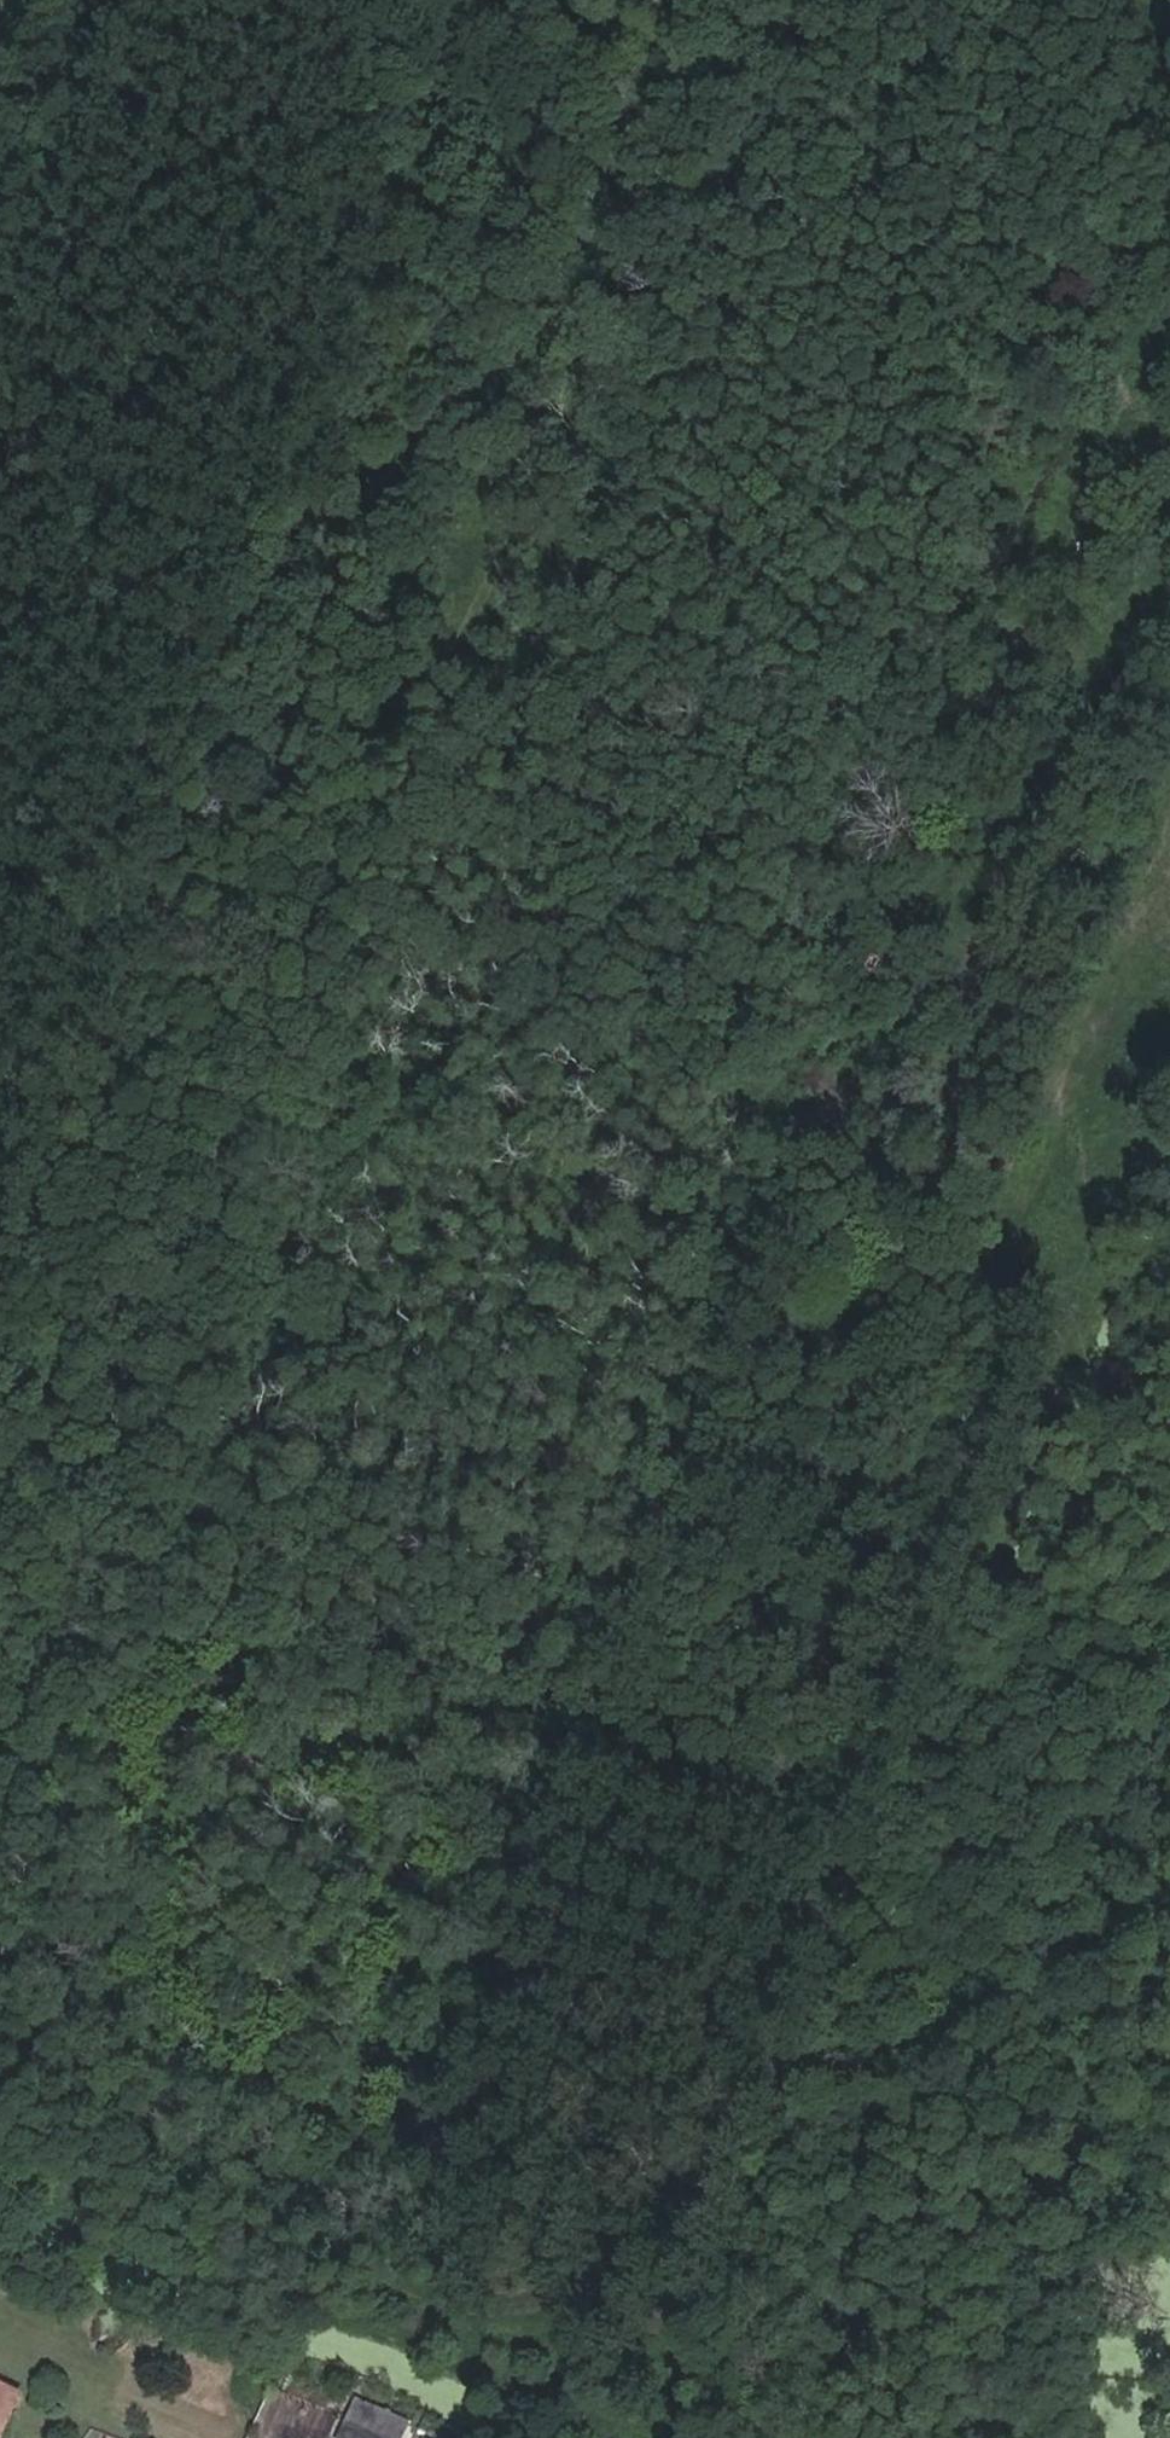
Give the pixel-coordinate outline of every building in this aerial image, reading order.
[(3,2412),(12,2393),(0,2387),(0,2411),(3,2412)] [(349,2419),(390,2437),(396,2437),(404,2418),(359,2397),(349,2419)] [(349,2419),(342,2437),(343,2437),(390,2437),(349,2419)]
